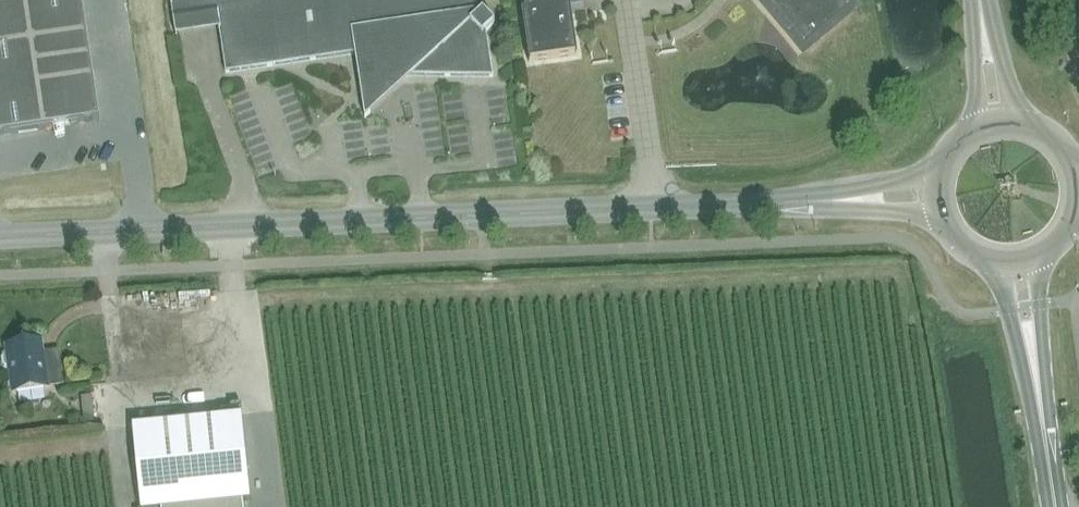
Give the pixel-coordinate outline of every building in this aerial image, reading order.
[(103,124),(84,0),(0,0),(0,139),(103,124)] [(176,36),(219,30),(226,73),(355,53),(358,75),(416,76),(493,77),(486,31),(495,23),(483,10),(481,0),(171,0),(176,36)] [(524,1),(525,13),(522,14),(530,62),(577,55),(570,6),(582,4),(582,0),(532,0),(524,1)] [(774,16),(772,18),(774,19),(775,18),(788,34),(787,35),(788,36),(790,35),(803,52),(820,38),(821,39),(823,38),(821,37),(837,23),(838,25),(840,24),(839,22),(855,9),(848,0),(760,0),(774,16)] [(390,99),(416,76),(358,75),(362,100),(365,121),(390,99)] [(5,346),(6,352),(3,356),(5,365),(9,368),(12,394),(49,388),(64,385),(61,370),(46,372),(42,341),(5,346)] [(133,427),(141,506),(243,506),(243,502),(250,501),(242,417),(133,427)]
